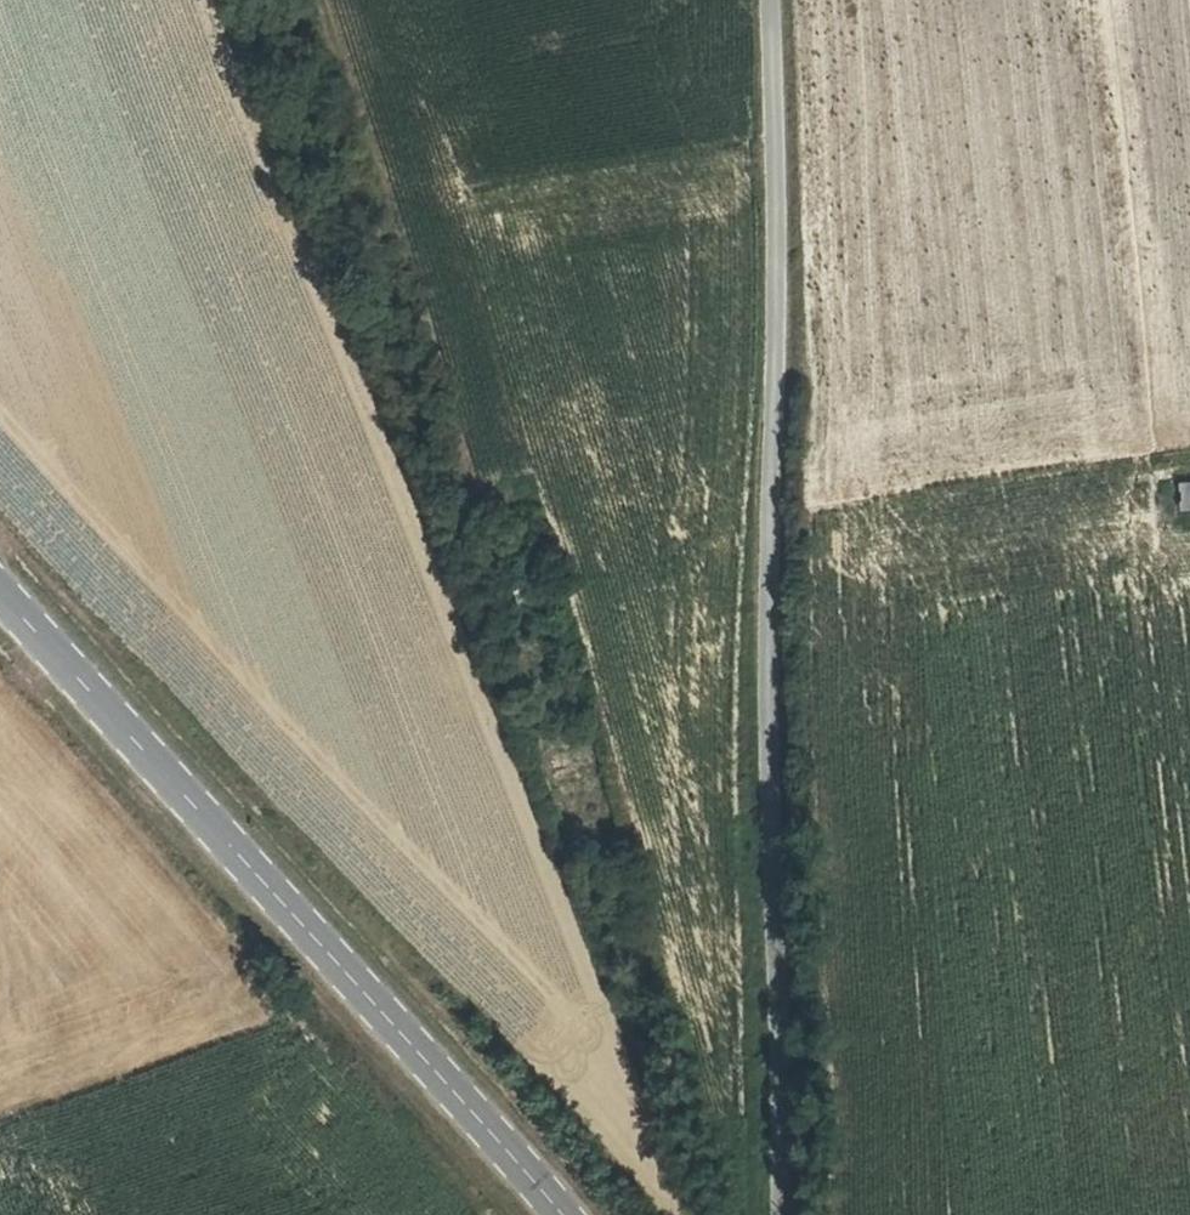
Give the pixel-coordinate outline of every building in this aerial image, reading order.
[(1176,483),(1178,514),(1189,513),(1189,482),(1176,483)]
